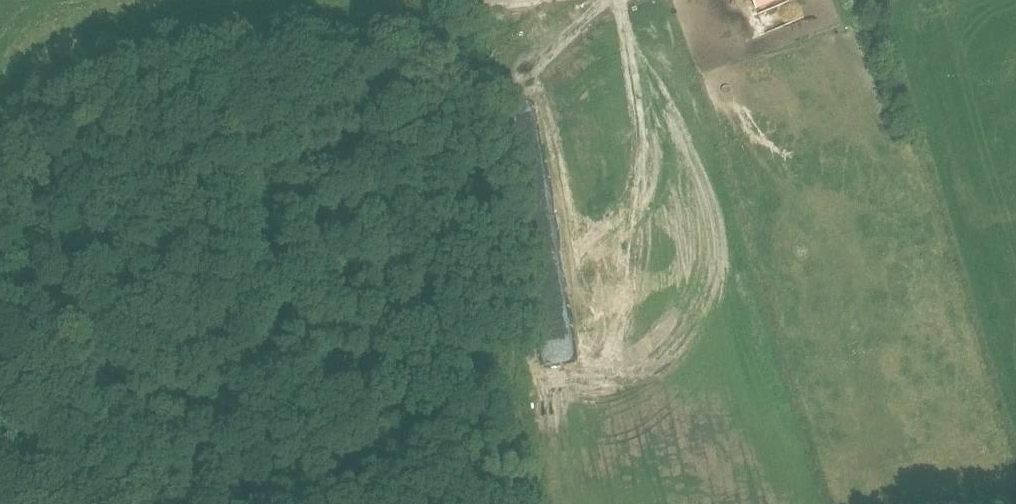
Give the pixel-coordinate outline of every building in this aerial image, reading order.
[(756,8),(775,0),(752,0),(756,8)]
